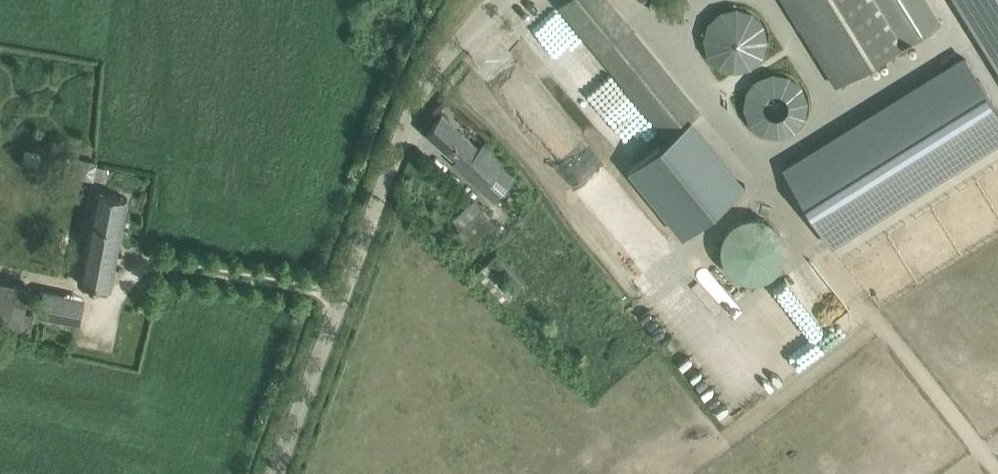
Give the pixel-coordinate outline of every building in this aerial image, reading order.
[(559,6),(571,21),(666,137),(692,116),(699,111),(608,0),(566,0),(559,6)] [(836,85),(939,22),(926,0),(784,0),(836,85)] [(997,68),(997,0),(956,0),(997,68)] [(763,45),(767,45),(764,3),(705,7),(708,66),(764,63),(763,45)] [(997,140),(997,109),(966,57),(784,170),(830,245),(997,140)] [(737,100),(779,142),(817,104),(775,62),(737,100)] [(478,146),(441,113),(425,131),(462,165),(478,146)] [(459,167),(481,187),(494,199),(514,176),(501,164),(504,161),(482,142),(478,146),(462,165),(459,167)] [(24,148),(22,162),(38,164),(40,150),(24,148)] [(67,155),(64,174),(94,180),(94,178),(105,180),(107,166),(97,164),(98,160),(87,158),(67,155)] [(78,281),(90,284),(110,287),(127,197),(95,191),(88,230),(83,230),(82,234),(87,235),(78,281)] [(473,198),(445,222),(467,248),(495,224),(473,198)] [(785,256),(786,248),(785,241),(782,233),(777,226),(769,220),(761,217),(752,216),(744,218),(737,220),(731,225),(726,231),(723,239),(721,248),(723,257),(726,265),(731,272),(737,276),(744,279),(752,280),(761,279),(769,276),(777,270),(782,263),(785,256)] [(797,266),(805,280),(819,273),(811,258),(797,266)] [(19,335),(30,286),(0,279),(0,331),(19,335)] [(44,289),(40,306),(61,310),(64,293),(44,289)] [(818,325),(843,313),(832,289),(806,301),(818,325)]
